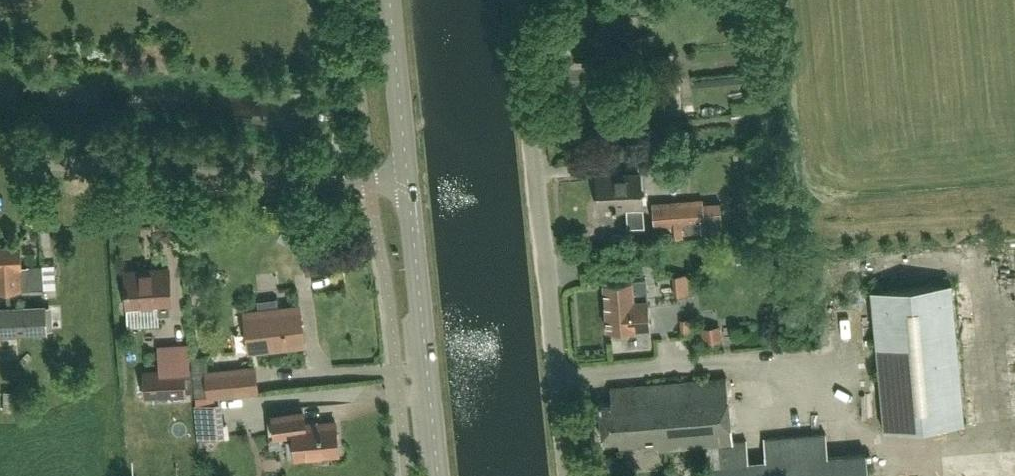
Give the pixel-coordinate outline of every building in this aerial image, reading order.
[(619,45),(607,47),(603,19),(563,24),(570,79),(584,78),(582,62),(609,59),(610,68),(622,67),(622,71),(660,67),(653,33),(619,37),(619,45)] [(660,78),(662,108),(676,107),(674,77),(660,78)] [(610,208),(642,205),(640,171),(594,174),(597,208),(610,207),(610,208)] [(720,204),(703,205),(702,199),(651,203),(654,229),(660,228),(660,235),(672,234),(672,238),(690,237),(690,234),(722,232),(721,225),(720,204)] [(42,265),(42,264),(28,265),(28,267),(22,267),(20,245),(0,247),(0,290),(44,288),(45,297),(57,296),(55,264),(42,265)] [(149,303),(158,303),(159,315),(171,314),(170,302),(171,302),(169,268),(125,271),(127,306),(149,305),(149,303)] [(679,295),(694,294),(693,273),(678,274),(679,295)] [(629,330),(651,329),(649,283),(634,284),(608,285),(609,316),(610,316),(610,331),(629,330)] [(952,283),(872,290),(884,431),(964,424),(952,283)] [(249,351),(304,344),(299,305),(244,312),(249,351)] [(16,351),(15,332),(14,307),(0,308),(0,352),(16,351)] [(726,343),(725,325),(706,326),(707,344),(726,343)] [(236,406),(234,394),(257,391),(254,367),(207,373),(205,357),(192,358),(195,397),(207,396),(208,401),(200,401),(201,409),(208,408),(209,409),(236,406)] [(185,393),(184,369),(144,372),(145,396),(185,393)] [(828,456),(826,433),(764,437),(766,462),(747,464),(745,441),(732,442),(726,377),(610,388),(612,402),(600,403),(603,440),(619,439),(619,445),(643,443),(644,448),(656,447),(656,450),(705,446),(708,475),(868,475),(866,453),(828,456)] [(50,391),(51,401),(67,399),(65,389),(50,391)] [(295,457),(339,453),(335,421),(295,425),(294,413),(272,416),(274,436),(293,434),(295,457)] [(648,466),(650,475),(662,475),(665,475),(663,463),(648,466)]
